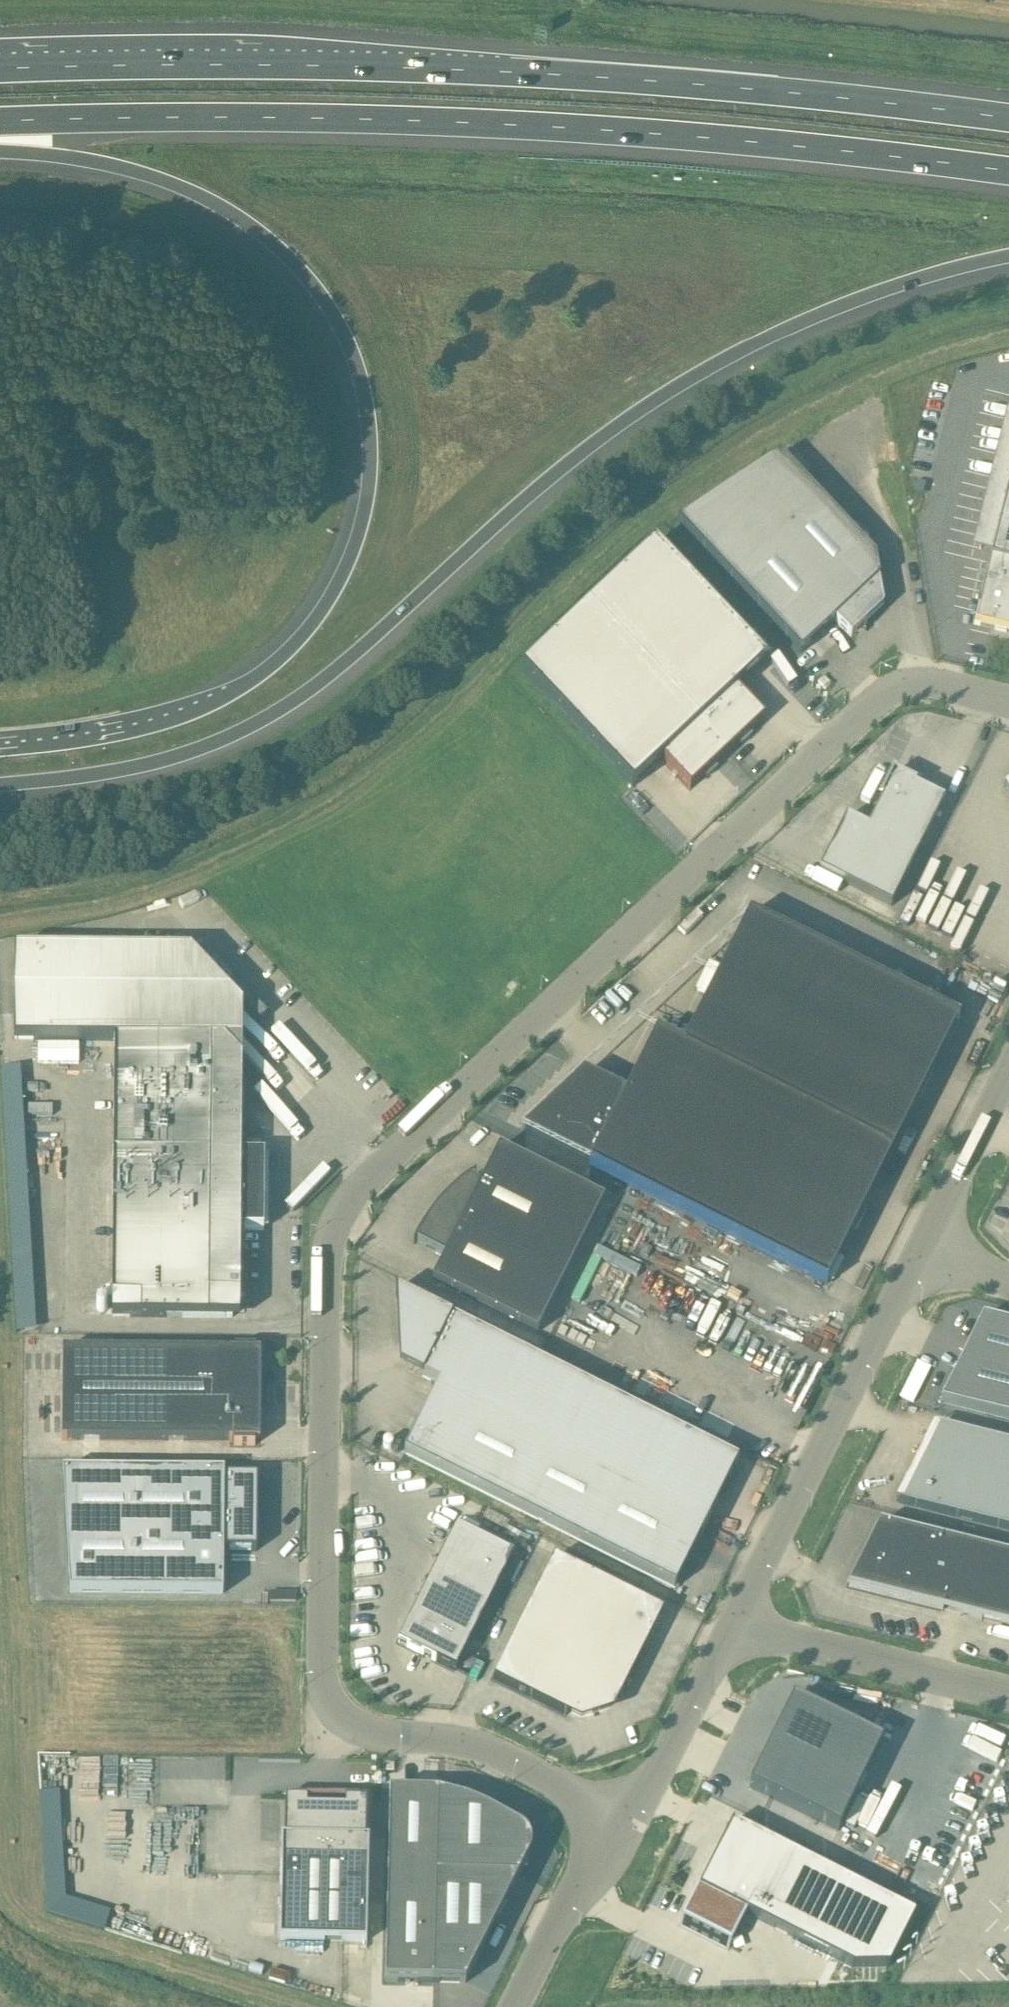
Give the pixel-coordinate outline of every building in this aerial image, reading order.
[(836,620),(852,638),(884,607),(876,557),(781,455),(678,523),(801,653),(836,620)] [(975,624),(1008,632),(1008,485),(975,624)] [(663,760),(691,789),(765,719),(737,690),(767,661),(656,543),(521,670),(633,788),(663,760)] [(917,785),(899,776),(894,773),(882,797),(883,798),(868,828),(847,817),(820,871),(891,907),(945,801),(916,786),(917,785)] [(751,915),(685,1048),(892,1151),(958,1019),(751,915)] [(230,1020),(243,1007),(191,952),(15,950),(14,1041),(115,1042),(112,1318),(240,1319),(241,1230),(264,1230),(265,1155),(242,1155),(243,1061),(230,1047),(243,1034),(230,1020)] [(685,1048),(658,1034),(628,1095),(585,1074),(524,1131),(593,1165),(592,1167),(827,1285),(828,1284),(826,1283),(892,1151),(685,1048)] [(1,1067),(8,1225),(18,1224),(18,1233),(26,1233),(19,1066),(1,1067)] [(436,1210),(432,1216),(564,1282),(605,1200),(500,1148),(481,1186),(470,1180),(471,1180),(470,1179),(464,1183),(459,1187),(454,1191),(450,1196),(445,1201),(440,1205),(436,1210)] [(564,1282),(432,1216),(429,1220),(425,1225),(422,1230),(419,1235),(416,1240),(414,1245),(415,1245),(416,1243),(445,1257),(433,1281),(538,1334),(564,1282)] [(423,1378),(438,1386),(439,1385),(710,1521),(739,1462),(396,1291),(396,1299),(401,1301),(403,1335),(398,1332),(400,1367),(423,1378)] [(31,1297),(15,1297),(16,1331),(32,1331),(31,1297)] [(983,1318),(942,1403),(1008,1419),(1008,1325),(983,1318)] [(256,1349),(235,1349),(235,1353),(63,1351),(63,1441),(234,1443),(234,1446),(255,1446),(255,1443),(260,1443),(261,1353),(256,1353),(256,1349)] [(439,1385),(438,1386),(404,1454),(675,1590),(710,1521),(439,1385)] [(937,1427),(937,1428),(955,1433),(951,1451),(928,1445),(899,1504),(1008,1531),(1008,1444),(937,1427)] [(63,1472),(70,1593),(223,1594),(224,1551),(257,1552),(258,1478),(224,1478),(225,1473),(63,1472)] [(880,1524),(848,1587),(1008,1627),(1008,1556),(880,1524)] [(456,1672),(515,1555),(457,1527),(399,1643),(456,1672)] [(664,1612),(555,1558),(494,1679),(567,1716),(569,1711),(582,1717),(610,1708),(616,1696),(621,1698),(664,1612)] [(794,1699),(750,1789),(839,1832),(883,1743),(794,1699)] [(58,1791),(40,1792),(45,1924),(106,1921),(105,1903),(63,1905),(58,1791)] [(438,1795),(390,1793),(386,1982),(434,1983),(466,1984),(528,1860),(531,1854),(532,1843),(531,1839),(527,1833),(521,1829),(507,1821),(493,1813),(483,1809),(465,1802),(456,1799),(452,1798),(449,1797),(439,1795),(438,1795)] [(321,1803),(321,1807),(308,1807),(308,1798),(286,1798),(285,1838),(282,1837),(282,1860),(285,1860),(284,1898),(281,1898),(280,1941),(367,1943),(369,1839),(367,1839),(368,1800),(345,1799),(345,1807),(332,1807),(332,1803),(321,1803)] [(711,1863),(679,1927),(728,1952),(747,1915),(852,1968),(890,1968),(916,1916),(812,1863),(733,1824),(715,1859),(714,1858),(711,1863)]
